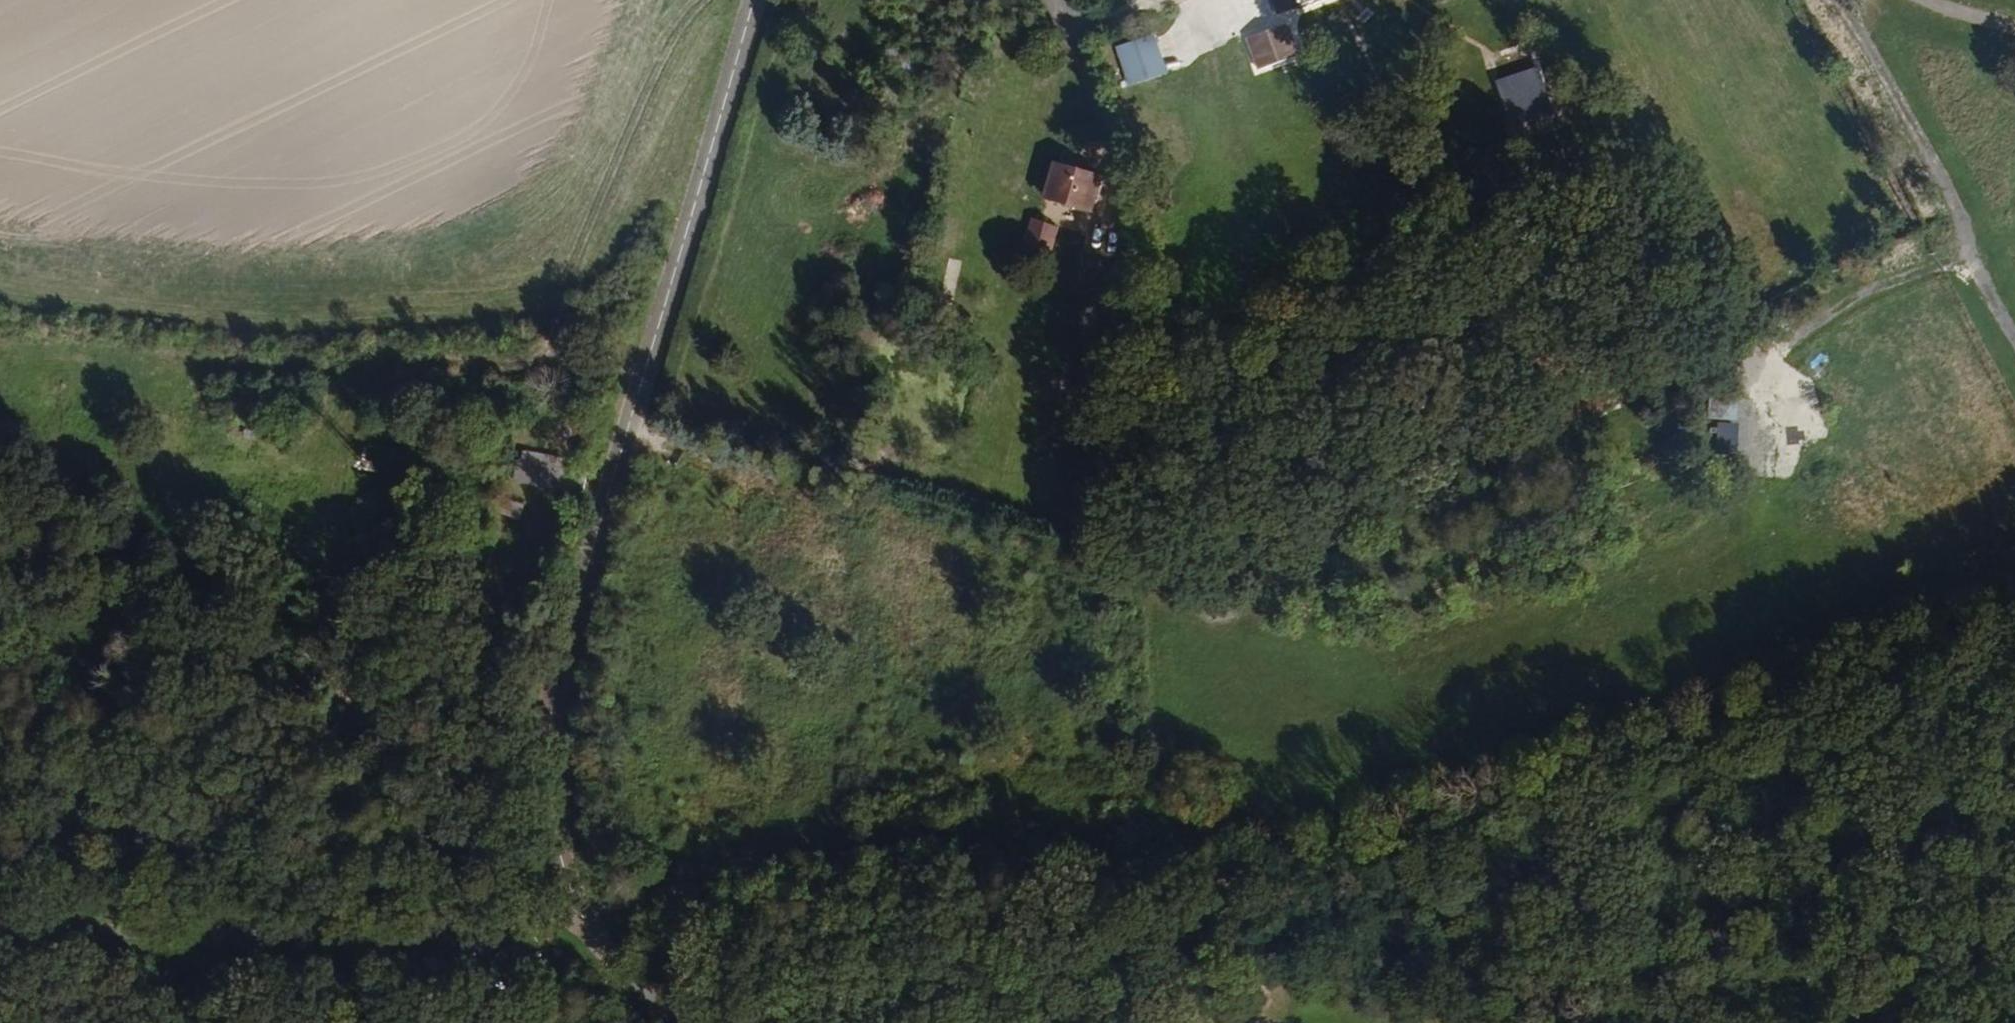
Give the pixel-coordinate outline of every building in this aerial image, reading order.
[(1263,54),(1304,39),(1296,17),(1255,33),(1263,54)] [(1113,49),(1127,88),(1167,74),(1154,35),(1113,49)] [(1542,68),(1497,78),(1510,135),(1555,125),(1542,68)] [(1107,173),(1054,157),(1048,187),(1097,203),(1107,173)] [(1058,217),(1033,207),(1020,241),(1046,250),(1058,217)] [(528,455),(517,454),(516,475),(574,483),(576,461),(559,459),(559,449),(529,446),(528,455)]
